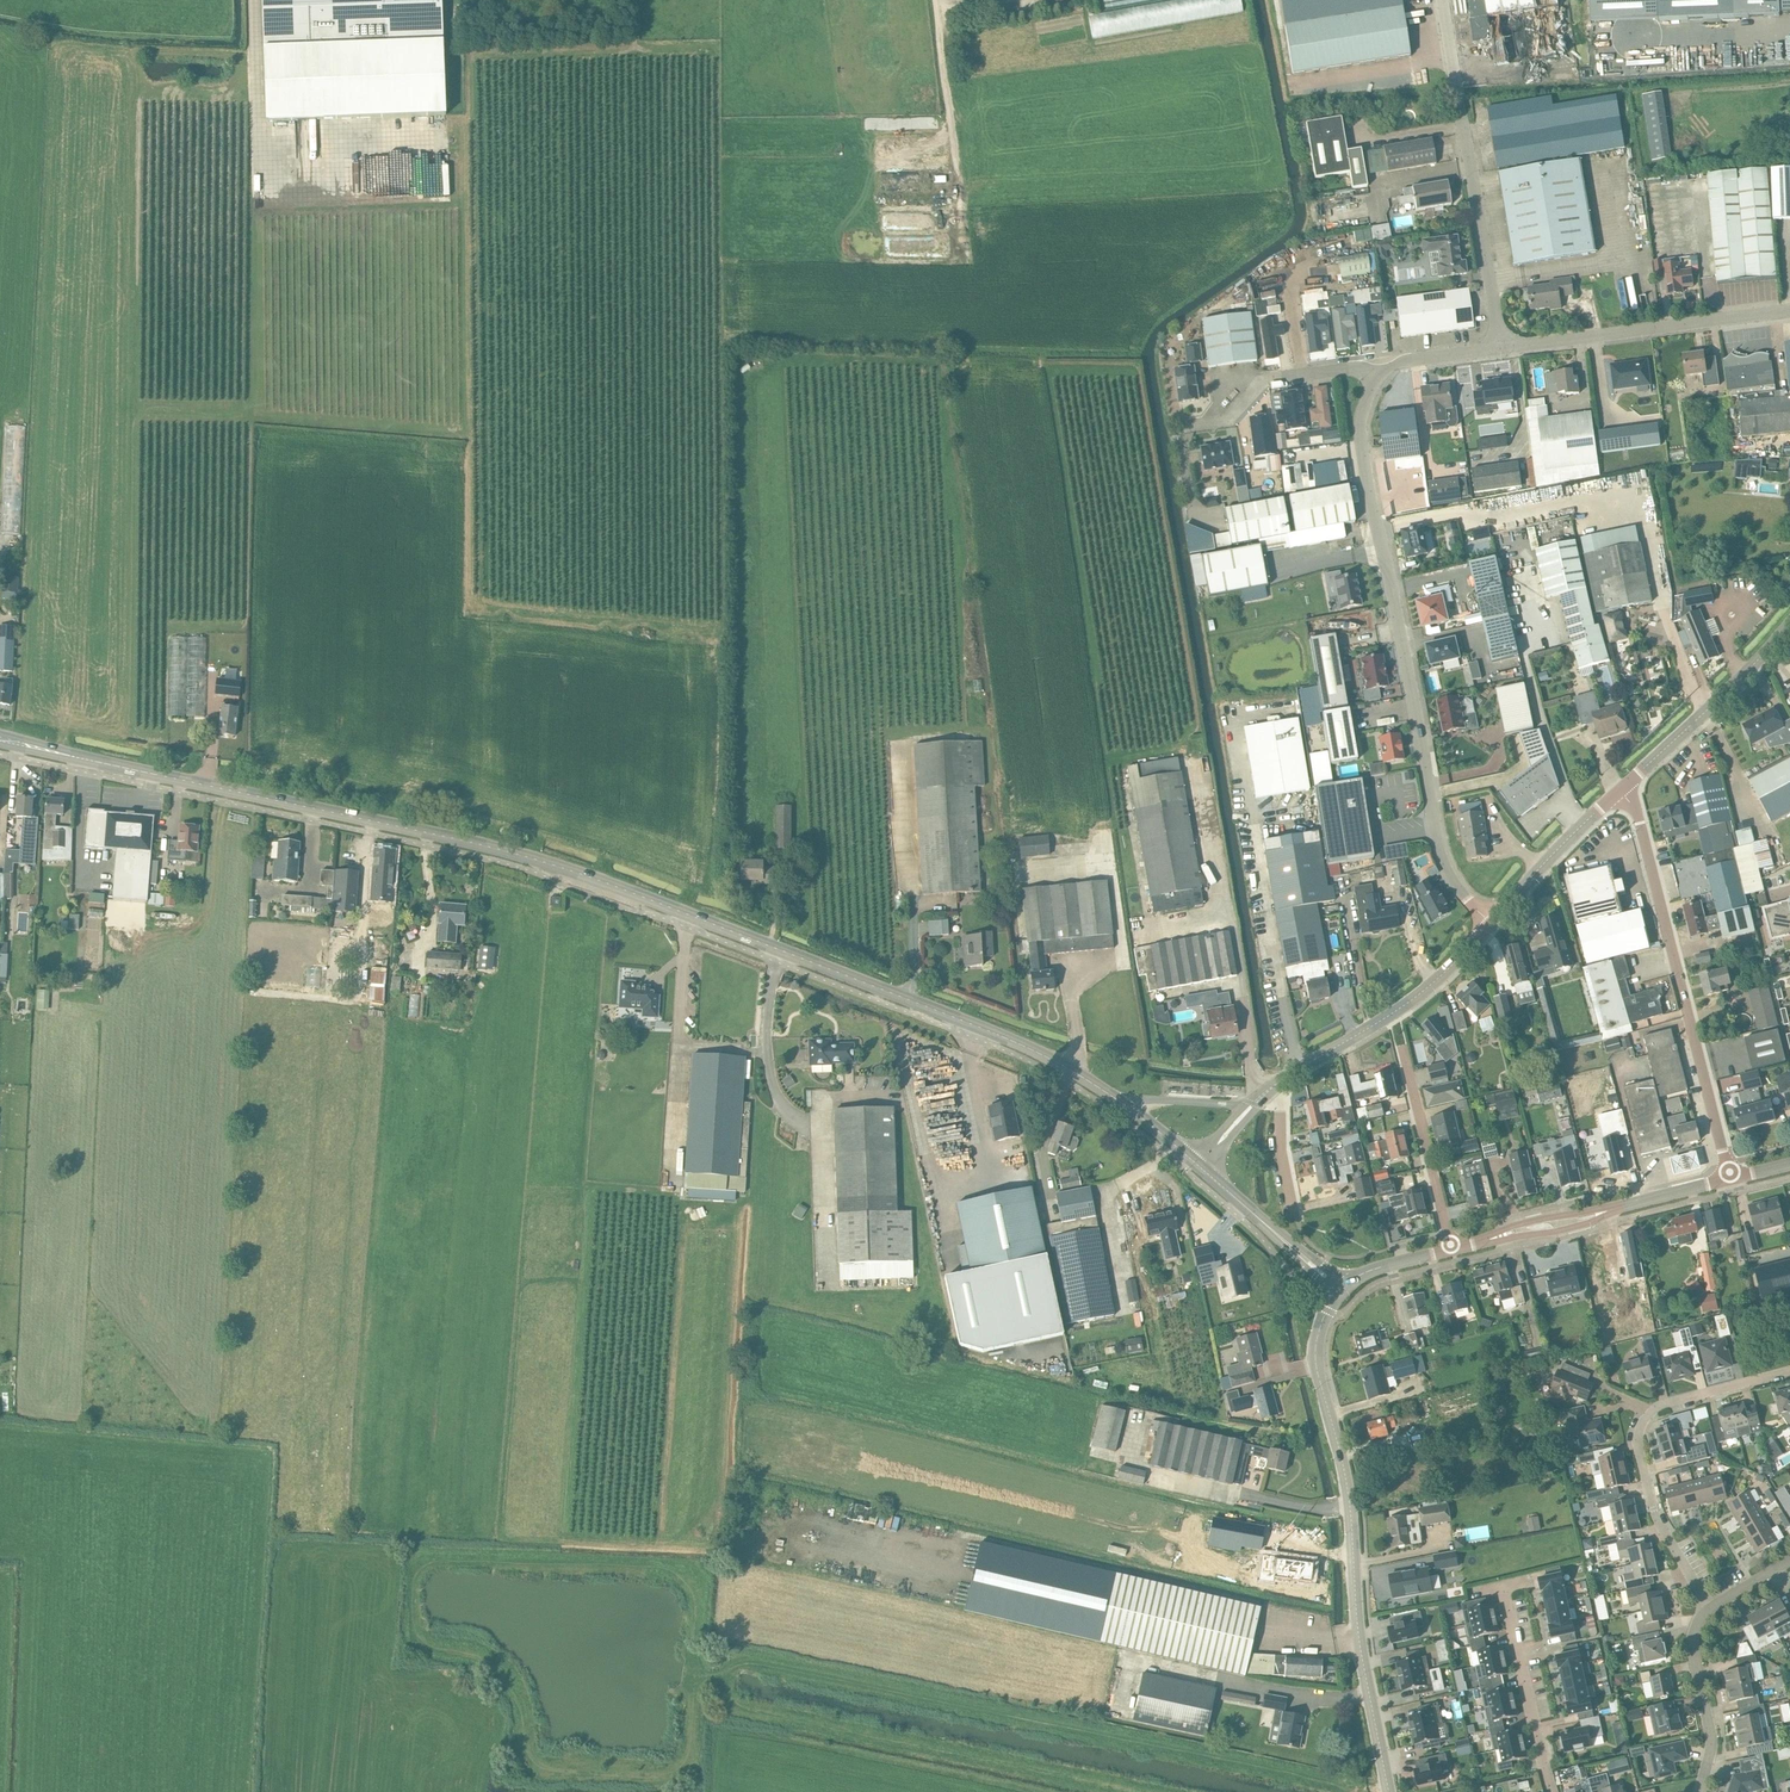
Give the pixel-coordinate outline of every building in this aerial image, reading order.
[(264,47),(268,121),(446,115),(444,40),(442,0),(263,0),(264,47)] [(1091,36),(1242,13),(1240,0),(1104,0),(1105,10),(1087,13),(1091,36)] [(1285,26),(1402,8),(1401,0),(1281,0),(1285,26)] [(1471,20),(1474,44),(1492,42),(1495,65),(1566,55),(1558,0),(1468,0),(1471,20)] [(1658,20),(1781,16),(1781,14),(1789,13),(1789,0),(1657,0),(1658,20)] [(1292,74),(1410,55),(1402,8),(1285,26),(1292,74)] [(1662,92),(1642,95),(1652,161),(1672,158),(1662,92)] [(1487,107),(1498,169),(1625,148),(1617,95),(1553,106),(1552,96),(1487,107)] [(1297,144),(1309,142),(1315,178),(1349,172),(1352,189),(1367,186),(1361,149),(1347,151),(1341,118),(1294,126),(1297,144)] [(1388,172),(1411,168),(1436,164),(1432,138),(1383,146),(1383,149),(1362,152),(1366,175),(1387,172),(1388,172)] [(1581,159),(1499,173),(1514,266),(1596,252),(1581,159)] [(1767,168),(1708,173),(1718,282),(1776,277),(1767,168)] [(1772,169),(1774,219),(1789,219),(1789,168),(1772,169)] [(1447,181),(1412,187),(1416,210),(1451,204),(1447,181)] [(1391,237),(1388,224),(1370,227),(1373,240),(1391,237)] [(1355,243),(1371,241),(1370,229),(1354,232),(1355,243)] [(1460,262),(1457,236),(1420,240),(1422,250),(1439,248),(1441,264),(1437,265),(1439,277),(1466,273),(1465,261),(1460,262)] [(1366,251),(1338,255),(1341,277),(1369,273),(1366,251)] [(1654,261),(1656,280),(1664,279),(1662,260),(1654,261)] [(1679,263),(1664,265),(1668,294),(1683,292),(1682,286),(1693,285),(1691,270),(1680,271),(1679,263)] [(1630,294),(1631,296),(1636,295),(1633,281),(1625,282),(1624,275),(1618,276),(1621,296),(1630,294)] [(1551,285),(1529,287),(1532,310),(1551,307),(1552,310),(1562,309),(1560,296),(1574,295),(1572,278),(1551,280),(1551,285)] [(1381,300),(1379,287),(1352,290),(1352,292),(1347,293),(1348,298),(1343,299),(1342,296),(1327,298),(1327,292),(1301,296),(1303,312),(1371,302),(1376,301),(1381,300)] [(1473,327),(1468,289),(1396,298),(1398,310),(1384,311),(1385,322),(1399,320),(1401,336),(1473,327)] [(1276,306),(1275,299),(1254,303),(1256,317),(1280,313),(1279,305),(1276,306)] [(1376,315),(1370,316),(1369,305),(1355,306),(1359,346),(1373,345),(1371,325),(1377,324),(1376,315)] [(1353,320),(1347,320),(1346,309),(1332,311),(1336,351),(1350,350),(1348,330),(1354,329),(1353,320)] [(1328,323),(1322,323),(1320,312),(1307,314),(1311,354),(1325,353),(1323,333),(1329,332),(1328,323)] [(1209,367),(1256,361),(1250,313),(1202,319),(1209,367)] [(1281,328),(1274,329),(1273,320),(1261,322),(1266,360),(1279,358),(1276,339),(1282,338),(1281,328)] [(1187,363),(1201,361),(1199,344),(1185,346),(1187,363)] [(1686,376),(1702,374),(1704,387),(1719,385),(1715,357),(1705,359),(1704,352),(1684,355),(1686,376)] [(1738,396),(1776,391),(1772,361),(1769,362),(1769,356),(1770,356),(1770,355),(1768,354),(1765,353),(1761,353),(1758,353),(1755,354),(1752,356),(1750,356),(1747,357),(1743,358),(1740,357),(1737,356),(1736,356),(1733,355),(1733,354),(1732,353),(1731,354),(1729,357),(1726,359),(1724,360),(1729,397),(1738,396)] [(1647,360),(1611,365),(1615,389),(1650,385),(1647,360)] [(1197,400),(1193,367),(1174,370),(1178,402),(1197,400)] [(1573,370),(1553,373),(1547,374),(1550,393),(1559,392),(1566,391),(1567,394),(1580,393),(1578,377),(1574,378),(1573,370)] [(1498,410),(1497,404),(1514,402),(1511,379),(1500,380),(1500,382),(1484,384),(1484,391),(1474,392),(1476,409),(1477,409),(1478,416),(1491,414),(1490,411),(1498,410)] [(1428,423),(1446,421),(1447,425),(1450,428),(1456,427),(1458,424),(1459,421),(1457,407),(1452,408),(1449,384),(1423,388),(1426,411),(1427,411),(1428,423)] [(1311,420),(1318,419),(1319,426),(1332,424),(1327,388),(1314,390),(1316,410),(1310,411),(1311,420)] [(1279,423),(1286,422),(1287,430),(1305,427),(1301,390),(1282,393),(1284,412),(1278,413),(1279,423)] [(1789,390),(1776,391),(1738,396),(1738,402),(1742,437),(1789,432),(1789,390)] [(1592,411),(1549,417),(1547,406),(1526,408),(1537,488),(1600,476),(1592,411)] [(1415,409),(1380,414),(1386,461),(1421,457),(1415,409)] [(1272,416),(1248,419),(1253,458),(1277,455),(1272,416)] [(1661,445),(1658,424),(1599,431),(1602,453),(1661,445)] [(1310,446),(1341,442),(1339,428),(1322,430),(1322,436),(1309,438),(1310,446)] [(1310,446),(1309,438),(1309,434),(1297,435),(1297,439),(1286,440),(1285,434),(1275,435),(1276,450),(1310,446)] [(1479,439),(1481,450),(1508,446),(1506,435),(1479,439)] [(1204,470),(1232,465),(1228,443),(1200,448),(1201,452),(1197,452),(1198,462),(1203,461),(1204,470)] [(1703,446),(1699,451),(1706,458),(1711,453),(1703,446)] [(1253,470),(1266,469),(1266,472),(1280,471),(1279,467),(1277,456),(1265,457),(1265,460),(1252,462),(1253,470)] [(1777,470),(1778,460),(1770,459),(1769,469),(1777,470)] [(1475,493),(1522,486),(1519,462),(1472,468),(1475,493)] [(1735,466),(1734,478),(1747,479),(1748,467),(1735,466)] [(1283,498),(1249,505),(1243,468),(1232,470),(1239,507),(1224,509),(1229,534),(1213,537),(1215,548),(1290,534),(1283,498)] [(1431,508),(1459,502),(1458,500),(1461,499),(1459,478),(1429,482),(1431,503),(1430,503),(1431,508)] [(1348,486),(1289,497),(1296,533),(1355,522),(1348,486)] [(1456,524),(1447,526),(1449,532),(1457,530),(1456,524)] [(1593,608),(1594,613),(1653,601),(1647,572),(1636,526),(1581,537),(1595,607),(1593,608)] [(1428,554),(1422,528),(1403,532),(1408,558),(1428,554)] [(1594,613),(1593,608),(1592,608),(1586,582),(1577,541),(1536,550),(1547,598),(1560,595),(1569,634),(1579,669),(1610,660),(1600,625),(1596,626),(1593,613),(1594,613)] [(1266,586),(1267,586),(1260,545),(1201,556),(1209,597),(1243,590),(1266,586)] [(1496,557),(1470,563),(1479,604),(1483,622),(1510,616),(1505,598),(1496,557)] [(1341,578),(1340,571),(1324,574),(1327,585),(1336,583),(1341,608),(1361,605),(1355,575),(1341,578)] [(2,592),(17,593),(18,578),(3,577),(2,592)] [(1268,595),(1266,586),(1243,590),(1245,600),(1268,595)] [(1711,588),(1684,593),(1687,607),(1714,602),(1711,588)] [(1418,605),(1417,606),(1419,615),(1420,615),(1423,627),(1438,623),(1440,632),(1467,626),(1465,616),(1457,618),(1456,611),(1454,602),(1444,604),(1442,597),(1431,599),(1431,598),(1429,599),(1429,600),(1418,602),(1418,605)] [(1700,611),(1682,619),(1701,664),(1719,656),(1711,637),(1705,623),(1700,611)] [(1610,645),(1628,640),(1621,614),(1603,619),(1610,645)] [(1510,616),(1483,622),(1493,663),(1519,657),(1510,616)] [(12,672),(15,634),(15,629),(0,628),(0,671),(12,672)] [(1340,667),(1334,635),(1308,640),(1317,688),(1321,711),(1347,707),(1343,681),(1350,679),(1347,665),(1340,667)] [(206,638),(170,637),(169,716),(204,717),(206,638)] [(1463,648),(1461,639),(1456,640),(1455,639),(1447,641),(1447,640),(1435,643),(1435,644),(1427,646),(1431,665),(1433,665),(1434,668),(1441,666),(1441,663),(1460,659),(1458,649),(1463,648)] [(1363,659),(1361,659),(1363,670),(1366,690),(1363,691),(1365,702),(1380,699),(1380,697),(1378,688),(1380,688),(1387,687),(1387,684),(1382,656),(1363,659)] [(1477,660),(1468,663),(1472,679),(1481,677),(1477,660)] [(1549,679),(1547,671),(1537,674),(1539,682),(1549,679)] [(12,685),(13,680),(5,678),(4,684),(0,684),(0,704),(10,705),(12,685)] [(217,679),(215,695),(240,698),(241,682),(217,679)] [(1505,734),(1533,728),(1524,683),(1496,689),(1505,734)] [(1317,688),(1298,691),(1303,716),(1321,713),(1321,711),(1317,688)] [(1595,705),(1592,693),(1575,698),(1582,725),(1586,724),(1585,722),(1594,720),(1595,722),(1600,738),(1610,735),(1609,732),(1618,730),(1619,732),(1621,732),(1625,731),(1627,729),(1626,728),(1627,727),(1620,704),(1606,708),(1597,711),(1595,705)] [(1459,699),(1459,697),(1439,701),(1443,721),(1442,722),(1444,733),(1459,730),(1459,732),(1479,728),(1476,714),(1467,716),(1462,698),(1459,699)] [(222,705),(219,734),(235,736),(238,707),(222,705)] [(1766,741),(1770,748),(1789,743),(1789,719),(1782,723),(1774,708),(1761,715),(1762,717),(1756,720),(1755,718),(1743,724),(1754,743),(1764,738),(1766,741)] [(1348,710),(1321,715),(1331,764),(1357,759),(1348,710)] [(1309,789),(1298,718),(1244,727),(1256,798),(1309,789)] [(1519,817),(1560,787),(1540,729),(1521,734),(1532,767),(1500,791),(1519,817)] [(1383,763),(1403,759),(1399,734),(1379,737),(1383,762),(1383,763)] [(913,745),(922,896),(981,892),(974,787),(985,786),(982,741),(913,745)] [(1749,778),(1772,822),(1789,812),(1789,756),(1749,778)] [(1150,897),(1153,913),(1203,905),(1200,889),(1201,889),(1181,772),(1139,779),(1137,765),(1127,767),(1150,897)] [(1738,846),(1734,830),(1720,775),(1689,783),(1694,803),(1700,829),(1707,828),(1713,853),(1733,848),(1738,846)] [(1314,787),(1327,865),(1373,857),(1361,780),(1314,787)] [(36,865),(36,864),(35,864),(38,826),(38,818),(34,818),(35,809),(32,809),(33,798),(18,797),(17,817),(23,817),(19,864),(36,865)] [(46,815),(43,850),(53,850),(53,855),(72,855),(73,829),(65,829),(65,832),(55,832),(56,814),(63,815),(64,800),(62,800),(62,799),(55,799),(47,799),(46,814),(46,815)] [(1488,842),(1483,811),(1481,803),(1461,806),(1462,815),(1459,815),(1463,843),(1466,842),(1468,859),(1487,856),(1485,842),(1488,842)] [(1694,803),(1680,807),(1660,812),(1665,832),(1666,839),(1700,829),(1694,803)] [(776,806),(776,849),(791,849),(791,806),(776,806)] [(105,811),(86,809),(86,810),(87,810),(84,847),(116,850),(114,885),(148,887),(154,817),(155,817),(155,816),(135,814),(135,813),(133,813),(133,815),(128,814),(128,812),(127,812),(126,814),(104,812),(104,811),(105,811)] [(186,851),(197,852),(199,827),(180,826),(179,842),(169,841),(168,860),(185,861),(186,851)] [(1751,826),(1734,830),(1738,846),(1739,847),(1752,843),(1755,843),(1751,826)] [(1275,912),(1317,904),(1335,900),(1333,885),(1327,887),(1319,841),(1318,832),(1263,841),(1265,851),(1275,912)] [(1048,836),(1019,839),(1021,859),(1050,856),(1048,836)] [(1752,843),(1759,869),(1774,866),(1767,840),(1755,843),(1752,843)] [(274,859),(272,879),(297,881),(300,842),(279,841),(277,859),(274,859)] [(1385,859),(1407,857),(1405,842),(1383,844),(1385,859)] [(1671,862),(1669,843),(1657,844),(1659,863),(1671,862)] [(1742,885),(1762,880),(1759,869),(1752,843),(1739,847),(1738,846),(1733,848),(1742,885)] [(376,848),(372,899),(392,901),(396,850),(376,848)] [(1713,893),(1742,885),(1733,848),(1713,853),(1672,864),(1681,899),(1712,891),(1713,893)] [(253,855),(251,879),(263,880),(265,855),(253,855)] [(1402,861),(1391,862),(1395,887),(1406,886),(1402,861)] [(741,862),(741,880),(761,880),(761,883),(774,883),(775,867),(762,867),(762,862),(741,862)] [(1575,920),(1622,909),(1618,895),(1626,893),(1623,880),(1615,882),(1611,865),(1564,877),(1575,920)] [(1382,866),(1373,868),(1375,879),(1384,878),(1382,866)] [(331,910),(335,871),(321,870),(320,886),(328,886),(327,898),(282,895),(281,905),(290,906),(290,911),(311,913),(311,908),(331,910)] [(335,871),(331,910),(355,912),(359,873),(335,871)] [(11,874),(11,872),(4,872),(4,873),(4,899),(13,898),(13,874),(11,874)] [(1728,913),(1748,908),(1745,894),(1764,889),(1762,880),(1742,885),(1713,893),(1715,901),(1702,904),(1701,903),(1684,907),(1687,923),(1728,913)] [(1028,943),(1031,973),(1032,990),(1043,989),(1044,990),(1054,989),(1052,971),(1047,971),(1045,954),(1114,948),(1112,935),(1113,935),(1107,881),(1021,889),(1027,943),(1028,943)] [(1428,881),(1414,889),(1419,898),(1418,899),(1430,923),(1448,913),(1444,906),(1445,905),(1440,897),(1439,897),(1435,890),(1434,891),(1428,881)] [(1373,895),(1371,885),(1355,888),(1356,891),(1355,891),(1362,932),(1372,931),(1372,932),(1373,933),(1377,932),(1378,931),(1378,930),(1398,926),(1394,907),(1380,909),(1378,895),(1373,895)] [(103,904),(104,894),(91,893),(90,902),(103,904)] [(163,905),(164,894),(149,893),(149,904),(163,905)] [(1765,893),(1757,895),(1759,904),(1767,902),(1765,893)] [(551,897),(550,906),(561,907),(561,897),(551,897)] [(1789,900),(1781,903),(1781,904),(1765,909),(1772,939),(1788,935),(1789,936),(1789,904),(1789,900)] [(441,904),(439,923),(441,923),(439,941),(455,942),(456,924),(464,925),(465,906),(441,904)] [(1317,904),(1275,912),(1285,968),(1286,968),(1288,978),(1304,975),(1305,983),(1309,1001),(1310,1001),(1311,1004),(1319,1002),(1319,999),(1329,997),(1326,979),(1325,979),(1323,971),(1329,970),(1327,960),(1317,904)] [(1700,935),(1709,933),(1722,929),(1724,938),(1754,931),(1748,908),(1728,913),(1687,923),(1691,937),(1692,937),(1694,940),(1699,938),(1700,935)] [(1651,948),(1641,909),(1623,913),(1622,909),(1575,920),(1576,923),(1588,964),(1651,948)] [(1760,917),(1758,910),(1752,912),(1754,919),(1760,917)] [(79,930),(80,915),(70,915),(69,929),(79,930)] [(1573,966),(1571,958),(1559,915),(1541,920),(1549,948),(1535,952),(1540,970),(1553,965),(1555,971),(1573,966)] [(948,920),(941,920),(941,935),(930,935),(930,936),(948,935),(948,920)] [(1229,931),(1150,945),(1134,948),(1139,976),(1146,975),(1149,992),(1237,975),(1229,931)] [(991,932),(980,932),(980,935),(963,936),(965,967),(983,966),(982,957),(992,957),(991,932)] [(0,960),(0,973),(7,973),(9,943),(1,942),(0,960)] [(1515,985),(1515,984),(1518,994),(1533,990),(1530,980),(1531,980),(1521,944),(1505,948),(1515,985)] [(428,952),(426,968),(460,971),(462,954),(428,952)] [(1709,952),(1696,956),(1698,964),(1711,961),(1709,952)] [(1637,1004),(1633,1005),(1625,979),(1629,977),(1623,957),(1588,966),(1588,967),(1582,968),(1600,1032),(1602,1040),(1633,1032),(1630,1024),(1663,1014),(1660,1005),(1659,1006),(1658,1001),(1662,994),(1660,987),(1640,993),(1641,994),(1635,996),(1637,1004)] [(1705,996),(1721,992),(1728,990),(1727,985),(1730,984),(1726,968),(1700,975),(1705,996)] [(393,976),(391,993),(400,994),(401,977),(393,976)] [(621,981),(620,1007),(643,1009),(642,1016),(657,1017),(659,996),(649,995),(650,989),(634,988),(635,982),(621,981)] [(1467,1008),(1468,1007),(1478,1018),(1492,1005),(1482,994),(1484,993),(1473,981),(1456,996),(1467,1008)] [(1760,1031),(1778,1026),(1769,986),(1750,991),(1760,1031)] [(1602,1040),(1600,1032),(1561,1042),(1546,987),(1537,989),(1554,1052),(1602,1040)] [(37,990),(37,1010),(48,1010),(49,991),(37,990)] [(408,1015),(418,1016),(419,995),(410,994),(408,1015)] [(1506,994),(1494,997),(1500,1022),(1513,1019),(1506,994)] [(1164,1014),(1163,1006),(1152,1008),(1155,1022),(1165,1025),(1170,1024),(1168,1013),(1164,1014)] [(1231,1007),(1208,1011),(1213,1038),(1237,1034),(1234,1018),(1233,1018),(1231,1007)] [(1462,1011),(1452,1014),(1457,1031),(1467,1028),(1462,1011)] [(1451,1036),(1435,1016),(1422,1026),(1439,1046),(1443,1043),(1454,1057),(1458,1053),(1453,1034),(1451,1036)] [(1491,1016),(1479,1021),(1483,1032),(1495,1028),(1491,1016)] [(1650,1058),(1678,1051),(1677,1045),(1676,1045),(1672,1029),(1644,1036),(1650,1058)] [(1752,1070),(1753,1070),(1776,1064),(1786,1062),(1778,1032),(1778,1030),(1744,1039),(1750,1060),(1752,1070)] [(1629,1037),(1621,1039),(1624,1049),(1632,1047),(1629,1037)] [(1619,1038),(1604,1042),(1607,1053),(1621,1049),(1619,1038)] [(830,1040),(809,1040),(810,1065),(831,1064),(831,1063),(854,1062),(853,1044),(837,1044),(837,1046),(830,1046),(830,1040)] [(1533,1051),(1535,1058),(1531,1059),(1531,1064),(1548,1061),(1546,1049),(1533,1051)] [(1655,1080),(1658,1097),(1687,1089),(1678,1055),(1679,1055),(1678,1051),(1650,1058),(1655,1080)] [(745,1192),(751,1102),(742,1102),(745,1057),(693,1054),(684,1188),(688,1188),(688,1197),(734,1201),(735,1191),(745,1192)] [(1432,1086),(1449,1082),(1444,1062),(1428,1066),(1432,1086)] [(1369,1090),(1395,1084),(1392,1071),(1375,1075),(1376,1080),(1361,1084),(1359,1075),(1350,1077),(1354,1094),(1363,1092),(1369,1090)] [(1664,1121),(1658,1097),(1655,1080),(1625,1087),(1642,1155),(1671,1147),(1669,1139),(1678,1137),(1680,1145),(1700,1140),(1696,1123),(1687,1125),(1684,1114),(1666,1118),(1667,1120),(1664,1121)] [(1460,1082),(1450,1084),(1449,1082),(1432,1086),(1433,1088),(1425,1090),(1429,1106),(1464,1098),(1460,1082)] [(1363,1092),(1354,1094),(1356,1101),(1380,1095),(1381,1100),(1398,1096),(1395,1084),(1369,1090),(1363,1092)] [(1563,1096),(1559,1084),(1537,1090),(1540,1102),(1563,1096)] [(1753,1106),(1758,1125),(1776,1121),(1771,1101),(1762,1103),(1758,1088),(1749,1090),(1753,1106)] [(1352,1106),(1347,1090),(1339,1092),(1340,1096),(1322,1101),(1321,1100),(1305,1104),(1308,1117),(1329,1112),(1342,1109),(1352,1106)] [(1753,1106),(1749,1090),(1739,1093),(1743,1108),(1735,1110),(1740,1130),(1758,1125),(1753,1106)] [(1518,1108),(1514,1091),(1485,1098),(1488,1109),(1497,1107),(1498,1112),(1518,1108)] [(1607,1096),(1608,1103),(1618,1101),(1617,1094),(1607,1096)] [(1466,1100),(1455,1103),(1457,1111),(1469,1108),(1466,1100)] [(1018,1137),(1011,1103),(1007,1103),(1005,1102),(994,1105),(993,1106),(989,1107),(991,1121),(993,1120),(994,1128),(993,1128),(996,1141),(1018,1137)] [(1381,1104),(1357,1110),(1360,1122),(1384,1116),(1381,1104)] [(893,1107),(834,1109),(838,1214),(838,1231),(839,1264),(840,1280),(913,1278),(913,1261),(911,1211),(897,1212),(893,1107)] [(1329,1112),(1308,1117),(1311,1129),(1328,1125),(1334,1123),(1333,1121),(1342,1119),(1344,1125),(1350,1123),(1351,1130),(1328,1135),(1330,1141),(1342,1138),(1358,1134),(1352,1107),(1342,1109),(1329,1112)] [(1598,1115),(1603,1139),(1612,1174),(1627,1171),(1619,1136),(1628,1133),(1622,1110),(1598,1115)] [(1454,1112),(1432,1118),(1435,1130),(1439,1129),(1440,1136),(1439,1137),(1442,1147),(1461,1143),(1454,1112)] [(1058,1122),(1051,1143),(1047,1153),(1055,1156),(1059,1146),(1073,1151),(1075,1150),(1078,1141),(1077,1138),(1071,1136),(1073,1128),(1058,1122)] [(1370,1122),(1363,1123),(1366,1137),(1373,1136),(1370,1122)] [(1367,1145),(1369,1153),(1406,1144),(1403,1131),(1386,1135),(1387,1140),(1367,1145)] [(1358,1134),(1342,1138),(1345,1149),(1329,1153),(1330,1157),(1315,1161),(1318,1173),(1350,1165),(1352,1165),(1365,1162),(1358,1134)] [(1562,1186),(1580,1181),(1573,1150),(1577,1149),(1574,1136),(1563,1139),(1566,1152),(1555,1155),(1562,1186)] [(1477,1139),(1461,1143),(1463,1154),(1480,1150),(1477,1139)] [(1406,1144),(1369,1153),(1371,1160),(1383,1157),(1384,1162),(1409,1156),(1406,1144)] [(1527,1151),(1509,1156),(1519,1197),(1537,1193),(1527,1151)] [(1483,1159),(1481,1154),(1461,1159),(1462,1165),(1483,1159)] [(1487,1175),(1483,1162),(1463,1167),(1466,1180),(1465,1180),(1472,1208),(1487,1204),(1487,1203),(1494,1201),(1487,1175)] [(1350,1165),(1318,1173),(1321,1186),(1338,1182),(1338,1185),(1348,1183),(1346,1175),(1354,1173),(1352,1165),(1350,1165)] [(1387,1170),(1374,1172),(1376,1181),(1389,1178),(1387,1170)] [(1078,1175),(1063,1178),(1066,1189),(1080,1186),(1078,1175)] [(1370,1177),(1354,1181),(1358,1199),(1374,1196),(1370,1177)] [(1393,1179),(1376,1183),(1379,1198),(1397,1193),(1393,1179)] [(1047,1224),(1050,1237),(1066,1324),(1114,1315),(1096,1216),(1090,1186),(1056,1193),(1061,1221),(1047,1224)] [(1044,1255),(1030,1188),(957,1204),(966,1245),(958,1246),(963,1271),(971,1269),(971,1271),(945,1277),(959,1344),(983,1351),(1063,1334),(1046,1255),(1044,1255)] [(1394,1210),(1424,1203),(1421,1189),(1388,1197),(1391,1210),(1394,1210)] [(1756,1231),(1784,1224),(1777,1198),(1749,1205),(1756,1231)] [(1427,1214),(1424,1203),(1394,1210),(1391,1210),(1382,1212),(1386,1227),(1397,1224),(1396,1222),(1427,1214)] [(799,1204),(793,1214),(801,1219),(808,1209),(799,1204)] [(702,1207),(697,1209),(700,1218),(706,1216),(702,1207)] [(1711,1241),(1729,1237),(1722,1210),(1704,1214),(1711,1241)] [(1175,1237),(1173,1230),(1177,1230),(1173,1211),(1145,1217),(1149,1236),(1164,1232),(1165,1239),(1161,1240),(1165,1260),(1180,1256),(1176,1237),(1175,1237)] [(1690,1234),(1697,1232),(1693,1216),(1673,1222),(1675,1228),(1666,1230),(1668,1240),(1677,1237),(1679,1246),(1692,1242),(1690,1234)] [(1753,1230),(1742,1233),(1747,1253),(1759,1250),(1753,1230)] [(1620,1235),(1629,1280),(1642,1277),(1633,1232),(1620,1235)] [(1742,1240),(1734,1242),(1737,1260),(1745,1259),(1742,1240)] [(1210,1245),(1193,1250),(1201,1287),(1202,1287),(1199,1276),(1217,1271),(1220,1282),(1225,1300),(1245,1294),(1242,1283),(1244,1282),(1243,1282),(1242,1277),(1242,1276),(1241,1277),(1238,1265),(1222,1269),(1220,1261),(1215,1263),(1210,1245)] [(1709,1253),(1700,1255),(1707,1291),(1716,1289),(1709,1253)] [(1760,1299),(1789,1291),(1789,1259),(1752,1268),(1760,1299)] [(1512,1288),(1511,1284),(1505,1264),(1474,1273),(1478,1285),(1494,1280),(1498,1293),(1499,1293),(1502,1301),(1514,1298),(1516,1305),(1525,1303),(1520,1286),(1512,1288)] [(1572,1293),(1579,1292),(1573,1265),(1563,1268),(1563,1271),(1546,1275),(1551,1295),(1571,1290),(1572,1293)] [(1129,1303),(1139,1301),(1135,1279),(1125,1281),(1129,1303)] [(1696,1281),(1687,1289),(1694,1297),(1703,1289),(1696,1281)] [(1449,1313),(1467,1308),(1459,1284),(1442,1289),(1449,1313)] [(1412,1329),(1432,1324),(1424,1292),(1404,1297),(1412,1329)] [(1715,1294),(1700,1297),(1703,1313),(1718,1310),(1715,1294)] [(1720,1334),(1716,1335),(1717,1339),(1701,1344),(1708,1369),(1731,1363),(1723,1334),(1730,1333),(1726,1315),(1715,1318),(1720,1334)] [(1451,1342),(1460,1340),(1459,1336),(1462,1335),(1456,1316),(1444,1319),(1451,1342)] [(1492,1322),(1482,1318),(1480,1326),(1490,1329),(1492,1322)] [(1700,1322),(1689,1325),(1692,1337),(1704,1334),(1700,1322)] [(1670,1378),(1694,1371),(1687,1346),(1694,1345),(1689,1325),(1679,1328),(1684,1346),(1663,1351),(1670,1378)] [(1361,1355),(1383,1349),(1391,1347),(1389,1340),(1381,1342),(1378,1331),(1356,1337),(1361,1355)] [(1416,1340),(1414,1333),(1404,1336),(1408,1351),(1409,1350),(1410,1354),(1419,1352),(1419,1351),(1425,1350),(1425,1346),(1427,1346),(1424,1334),(1419,1335),(1420,1338),(1416,1340)] [(1629,1381),(1652,1375),(1647,1358),(1657,1355),(1652,1333),(1641,1336),(1647,1358),(1624,1364),(1629,1381)] [(1232,1388),(1254,1382),(1251,1368),(1262,1365),(1258,1349),(1260,1349),(1256,1334),(1236,1339),(1240,1353),(1236,1354),(1238,1364),(1226,1367),(1232,1388)] [(1141,1337),(1124,1340),(1127,1354),(1143,1351),(1141,1337)] [(1541,1348),(1521,1353),(1523,1365),(1544,1359),(1541,1348)] [(1391,1364),(1392,1366),(1382,1369),(1381,1366),(1362,1372),(1369,1399),(1389,1394),(1385,1379),(1395,1376),(1396,1380),(1425,1372),(1420,1356),(1391,1364)] [(1572,1394),(1587,1400),(1594,1383),(1578,1377),(1581,1369),(1564,1362),(1560,1370),(1558,1369),(1551,1387),(1552,1388),(1549,1396),(1568,1403),(1572,1394)] [(1489,1392),(1506,1388),(1503,1378),(1486,1382),(1489,1392)] [(1254,1391),(1255,1394),(1248,1396),(1248,1395),(1239,1398),(1237,1390),(1225,1393),(1231,1413),(1235,1412),(1235,1413),(1252,1408),(1251,1407),(1258,1406),(1262,1418),(1277,1414),(1270,1386),(1254,1391)] [(1775,1393),(1781,1413),(1789,1410),(1789,1389),(1775,1393)] [(1536,1403),(1536,1395),(1526,1394),(1525,1402),(1536,1403)] [(1746,1409),(1744,1401),(1731,1405),(1737,1429),(1744,1427),(1746,1434),(1762,1430),(1756,1407),(1746,1409)] [(1101,1405),(1091,1446),(1115,1452),(1125,1411),(1101,1405)] [(1722,1425),(1714,1427),(1718,1442),(1732,1438),(1730,1430),(1737,1429),(1731,1405),(1718,1408),(1722,1425)] [(1598,1440),(1605,1438),(1600,1418),(1596,1419),(1594,1421),(1590,1422),(1586,1420),(1585,1417),(1586,1415),(1584,1406),(1566,1410),(1571,1432),(1577,1431),(1581,1434),(1579,1437),(1581,1446),(1596,1443),(1598,1440)] [(1695,1420),(1709,1416),(1706,1406),(1692,1410),(1695,1420)] [(1660,1445),(1683,1439),(1681,1431),(1690,1428),(1689,1423),(1693,1421),(1690,1410),(1670,1416),(1672,1425),(1656,1429),(1660,1445)] [(1371,1440),(1388,1435),(1387,1429),(1396,1426),(1394,1417),(1367,1424),(1371,1440)] [(1232,1483),(1242,1442),(1242,1441),(1228,1438),(1201,1431),(1173,1425),(1152,1420),(1149,1429),(1157,1431),(1149,1465),(1218,1481),(1232,1485),(1232,1483)] [(1683,1439),(1660,1445),(1664,1459),(1680,1455),(1682,1464),(1707,1457),(1704,1444),(1686,1449),(1683,1439)] [(1242,1442),(1232,1483),(1241,1485),(1248,1455),(1268,1459),(1266,1468),(1284,1472),(1288,1453),(1270,1449),(1242,1442)] [(1594,1452),(1578,1455),(1580,1464),(1595,1461),(1594,1452)] [(1603,1473),(1626,1467),(1623,1452),(1599,1457),(1603,1473)] [(1772,1473),(1773,1473),(1770,1464),(1763,1466),(1764,1472),(1772,1473)] [(1121,1466),(1118,1479),(1142,1485),(1146,1472),(1121,1466)] [(1626,1467),(1603,1473),(1606,1488),(1630,1483),(1626,1467)] [(1707,1477),(1713,1500),(1727,1496),(1721,1473),(1707,1477)] [(1707,1477),(1693,1480),(1699,1504),(1713,1500),(1707,1477)] [(1693,1480),(1679,1484),(1685,1507),(1699,1504),(1693,1480)] [(1671,1511),(1685,1507),(1679,1484),(1665,1488),(1671,1511)] [(1784,1486),(1774,1492),(1784,1508),(1789,1504),(1789,1495),(1784,1486)] [(1596,1498),(1604,1497),(1602,1488),(1586,1491),(1588,1500),(1596,1498)] [(1728,1502),(1736,1515),(1756,1503),(1749,1490),(1728,1502)] [(1614,1519),(1637,1514),(1634,1499),(1616,1503),(1614,1494),(1604,1497),(1596,1498),(1599,1508),(1611,1506),(1614,1519)] [(1772,1494),(1767,1497),(1771,1503),(1776,1500),(1772,1494)] [(1736,1515),(1743,1527),(1764,1515),(1756,1503),(1736,1515)] [(1449,1504),(1419,1508),(1422,1525),(1451,1521),(1449,1504)] [(1637,1514),(1614,1519),(1617,1533),(1640,1528),(1637,1514)] [(1393,1546),(1411,1543),(1406,1515),(1388,1518),(1393,1546)] [(1743,1527),(1750,1539),(1771,1527),(1764,1515),(1743,1527)] [(1538,1516),(1527,1519),(1530,1531),(1541,1529),(1538,1516)] [(1213,1518),(1209,1540),(1214,1541),(1224,1543),(1223,1548),(1239,1551),(1240,1546),(1260,1550),(1264,1527),(1219,1519),(1213,1518)] [(1781,1521),(1785,1527),(1789,1524),(1787,1518),(1781,1521)] [(1468,1538),(1490,1536),(1489,1526),(1467,1528),(1468,1538)] [(1771,1527),(1750,1539),(1757,1552),(1778,1540),(1771,1527)] [(1601,1547),(1616,1544),(1614,1535),(1599,1539),(1601,1547)] [(1632,1563),(1654,1558),(1651,1543),(1635,1547),(1633,1539),(1616,1543),(1620,1558),(1630,1556),(1632,1563)] [(964,1610),(1121,1647),(1244,1676),(1260,1607),(980,1541),(964,1610)] [(1456,1551),(1433,1555),(1436,1571),(1459,1567),(1456,1551)] [(1273,1556),(1270,1584),(1282,1585),(1282,1578),(1313,1582),(1316,1561),(1273,1556)] [(1626,1574),(1624,1575),(1627,1589),(1643,1585),(1642,1577),(1658,1573),(1654,1558),(1632,1563),(1632,1564),(1624,1566),(1626,1574)] [(1562,1574),(1560,1566),(1545,1569),(1547,1577),(1539,1579),(1542,1591),(1543,1591),(1564,1586),(1565,1586),(1562,1573),(1562,1574)] [(1394,1598),(1433,1591),(1428,1567),(1389,1574),(1394,1598)] [(1238,1583),(1240,1570),(1225,1568),(1223,1580),(1238,1583)] [(1662,1591),(1648,1594),(1646,1584),(1643,1585),(1627,1589),(1626,1589),(1629,1604),(1640,1601),(1642,1610),(1665,1604),(1662,1591)] [(1545,1603),(1546,1602),(1567,1598),(1564,1586),(1543,1591),(1545,1603)] [(1548,1614),(1549,1614),(1569,1609),(1567,1598),(1546,1602),(1545,1603),(1548,1614)] [(1492,1604),(1477,1607),(1475,1600),(1461,1604),(1466,1625),(1495,1618),(1492,1604)] [(1775,1629),(1786,1623),(1789,1630),(1789,1611),(1787,1613),(1780,1600),(1764,1608),(1775,1629)] [(1448,1603),(1440,1605),(1442,1616),(1451,1614),(1448,1603)] [(1665,1604),(1642,1610),(1645,1620),(1637,1622),(1639,1633),(1657,1629),(1655,1621),(1668,1618),(1665,1604)] [(1775,1629),(1764,1608),(1748,1617),(1755,1630),(1749,1633),(1758,1649),(1768,1643),(1764,1634),(1775,1629)] [(1550,1625),(1572,1621),(1569,1609),(1549,1614),(1548,1614),(1550,1625)] [(1393,1643),(1419,1637),(1417,1628),(1424,1626),(1421,1611),(1394,1617),(1396,1626),(1389,1627),(1390,1634),(1389,1634),(1390,1642),(1392,1641),(1393,1643)] [(1589,1632),(1597,1630),(1593,1616),(1586,1617),(1589,1632)] [(1471,1646),(1484,1643),(1485,1642),(1483,1635),(1498,1632),(1495,1618),(1466,1625),(1471,1646)] [(1577,1640),(1575,1633),(1572,1620),(1572,1621),(1550,1625),(1550,1626),(1552,1638),(1560,1636),(1562,1643),(1577,1640)] [(1649,1641),(1647,1633),(1632,1636),(1635,1650),(1638,1650),(1641,1663),(1666,1658),(1665,1654),(1667,1654),(1665,1643),(1663,1643),(1662,1638),(1649,1641)] [(1609,1635),(1604,1636),(1605,1643),(1615,1641),(1614,1636),(1609,1637),(1609,1635)] [(1486,1649),(1485,1642),(1484,1643),(1471,1646),(1473,1653),(1478,1651),(1481,1665),(1505,1660),(1502,1646),(1486,1649)] [(1579,1651),(1577,1644),(1563,1647),(1564,1654),(1556,1656),(1559,1669),(1560,1669),(1581,1664),(1582,1664),(1579,1651)] [(1400,1677),(1429,1670),(1426,1656),(1420,1658),(1419,1651),(1406,1654),(1407,1660),(1407,1661),(1397,1663),(1400,1677)] [(1727,1686),(1757,1680),(1753,1663),(1757,1662),(1755,1654),(1736,1658),(1738,1666),(1739,1666),(1739,1668),(1724,1671),(1727,1686)] [(1274,1674),(1284,1675),(1321,1677),(1322,1658),(1285,1656),(1275,1655),(1274,1674)] [(1480,1687),(1494,1684),(1500,1683),(1498,1676),(1508,1674),(1505,1660),(1504,1660),(1481,1665),(1476,1666),(1479,1680),(1480,1687)] [(1563,1680),(1564,1680),(1584,1675),(1581,1664),(1560,1669),(1563,1680)] [(1429,1670),(1400,1677),(1403,1691),(1414,1689),(1416,1695),(1434,1691),(1429,1670)] [(1650,1670),(1640,1672),(1642,1682),(1651,1680),(1655,1697),(1673,1693),(1669,1673),(1651,1677),(1650,1670)] [(1132,1721),(1206,1737),(1215,1739),(1217,1729),(1208,1727),(1216,1688),(1142,1672),(1132,1721)] [(1565,1692),(1566,1691),(1587,1687),(1584,1675),(1564,1680),(1563,1680),(1565,1692)] [(1747,1707),(1764,1703),(1763,1703),(1760,1704),(1758,1693),(1753,1694),(1750,1682),(1757,1681),(1757,1680),(1727,1686),(1730,1701),(1745,1698),(1747,1707)] [(1494,1684),(1480,1687),(1482,1695),(1488,1693),(1491,1706),(1491,1707),(1514,1702),(1511,1688),(1501,1690),(1500,1683),(1494,1684)] [(1568,1703),(1589,1698),(1587,1687),(1566,1691),(1565,1692),(1568,1703)] [(1222,1691),(1221,1699),(1254,1706),(1256,1698),(1222,1691)] [(1274,1710),(1272,1725),(1280,1727),(1277,1743),(1299,1747),(1304,1717),(1284,1713),(1287,1698),(1264,1694),(1262,1707),(1274,1710)] [(1593,1711),(1590,1698),(1589,1698),(1568,1703),(1567,1703),(1570,1716),(1578,1714),(1579,1721),(1580,1720),(1594,1717),(1593,1711)] [(1655,1734),(1661,1733),(1682,1728),(1677,1709),(1675,1709),(1673,1701),(1649,1706),(1655,1734)] [(1517,1716),(1514,1702),(1491,1707),(1491,1706),(1485,1708),(1490,1729),(1504,1726),(1502,1719),(1517,1716)] [(1764,1703),(1747,1707),(1749,1716),(1734,1719),(1737,1733),(1761,1728),(1758,1714),(1766,1713),(1764,1703)] [(1420,1714),(1410,1716),(1413,1730),(1436,1725),(1431,1704),(1418,1707),(1420,1714)] [(1779,1707),(1781,1718),(1789,1716),(1789,1708),(1789,1705),(1779,1707)] [(1603,1735),(1599,1716),(1594,1717),(1580,1720),(1582,1729),(1562,1734),(1562,1737),(1560,1737),(1563,1748),(1565,1748),(1566,1751),(1575,1749),(1576,1752),(1584,1750),(1583,1747),(1592,1745),(1590,1738),(1603,1735)] [(1441,1746),(1436,1725),(1413,1730),(1416,1744),(1426,1742),(1428,1749),(1441,1746)] [(1520,1730),(1505,1733),(1504,1726),(1490,1729),(1495,1751),(1500,1749),(1524,1744),(1520,1730)] [(1761,1728),(1737,1733),(1740,1747),(1755,1744),(1757,1753),(1762,1752),(1773,1750),(1772,1741),(1773,1741),(1770,1727),(1761,1729),(1761,1728)] [(1617,1752),(1626,1751),(1624,1740),(1615,1742),(1617,1752)] [(1673,1761),(1687,1758),(1683,1741),(1649,1748),(1656,1777),(1676,1772),(1673,1761)] [(1499,1771),(1500,1771),(1513,1768),(1512,1761),(1527,1757),(1524,1744),(1500,1749),(1503,1762),(1498,1764),(1499,1771)] [(1764,1759),(1762,1752),(1757,1753),(1758,1758),(1741,1762),(1742,1767),(1741,1767),(1742,1773),(1742,1774),(1735,1776),(1732,1784),(1731,1784),(1729,1791),(1748,1791),(1748,1790),(1769,1786),(1767,1774),(1764,1759)] [(1449,1768),(1446,1753),(1419,1759),(1421,1768),(1414,1769),(1418,1785),(1445,1779),(1442,1770),(1449,1768)] [(1610,1776),(1618,1774),(1630,1771),(1627,1758),(1607,1764),(1610,1776)] [(1584,1768),(1575,1770),(1577,1779),(1586,1776),(1584,1768)] [(1602,1774),(1587,1778),(1591,1791),(1626,1791),(1623,1790),(1622,1786),(1619,1787),(1618,1784),(1610,1786),(1609,1783),(1605,1784),(1602,1774)] [(1520,1790),(1525,1789),(1530,1787),(1528,1781),(1518,1783),(1519,1787),(1520,1790)] [(1782,1784),(1783,1791),(1789,1791),(1789,1782),(1782,1784)] [(1574,1791),(1591,1791),(1588,1783),(1574,1787),(1575,1791),(1574,1791)]
